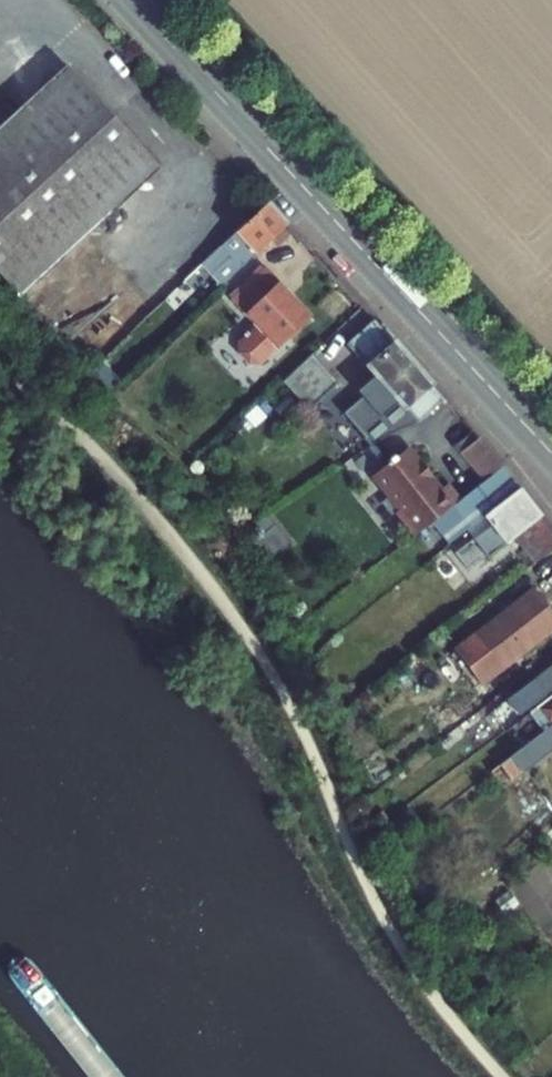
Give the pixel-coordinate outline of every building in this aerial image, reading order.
[(0,128),(0,278),(18,298),(159,169),(90,95),(115,72),(62,17),(0,75),(0,76),(26,104),(0,128)] [(266,202),(211,254),(220,266),(210,274),(221,285),(286,225),(266,202)] [(265,267),(230,299),(254,326),(237,341),(237,352),(247,364),(258,364),(310,317),(265,267)] [(416,423),(442,399),(373,320),(347,343),(381,381),(345,413),(372,444),(382,437),(416,423)] [(312,353),(283,380),(308,409),(338,382),(312,353)] [(501,467),(478,438),(460,452),(483,481),(501,467)] [(431,522),(459,500),(447,485),(439,490),(407,449),(372,476),(399,509),(398,515),(413,535),(431,522)] [(431,522),(449,545),(484,517),(519,489),(501,467),(483,481),(459,500),(431,522)] [(487,557),(514,536),(540,516),(519,489),(484,517),(491,526),(473,539),(487,557)] [(535,563),(551,549),(551,531),(540,516),(514,536),(535,563)] [(470,571),(487,557),(473,539),(456,553),(470,571)] [(455,650),(481,684),(551,629),(551,612),(534,589),(455,650)] [(506,700),(518,715),(551,689),(551,665),(506,700)] [(551,725),(551,694),(529,712),(544,731),(551,725)] [(544,731),(499,766),(510,780),(551,748),(551,725),(544,731)]
